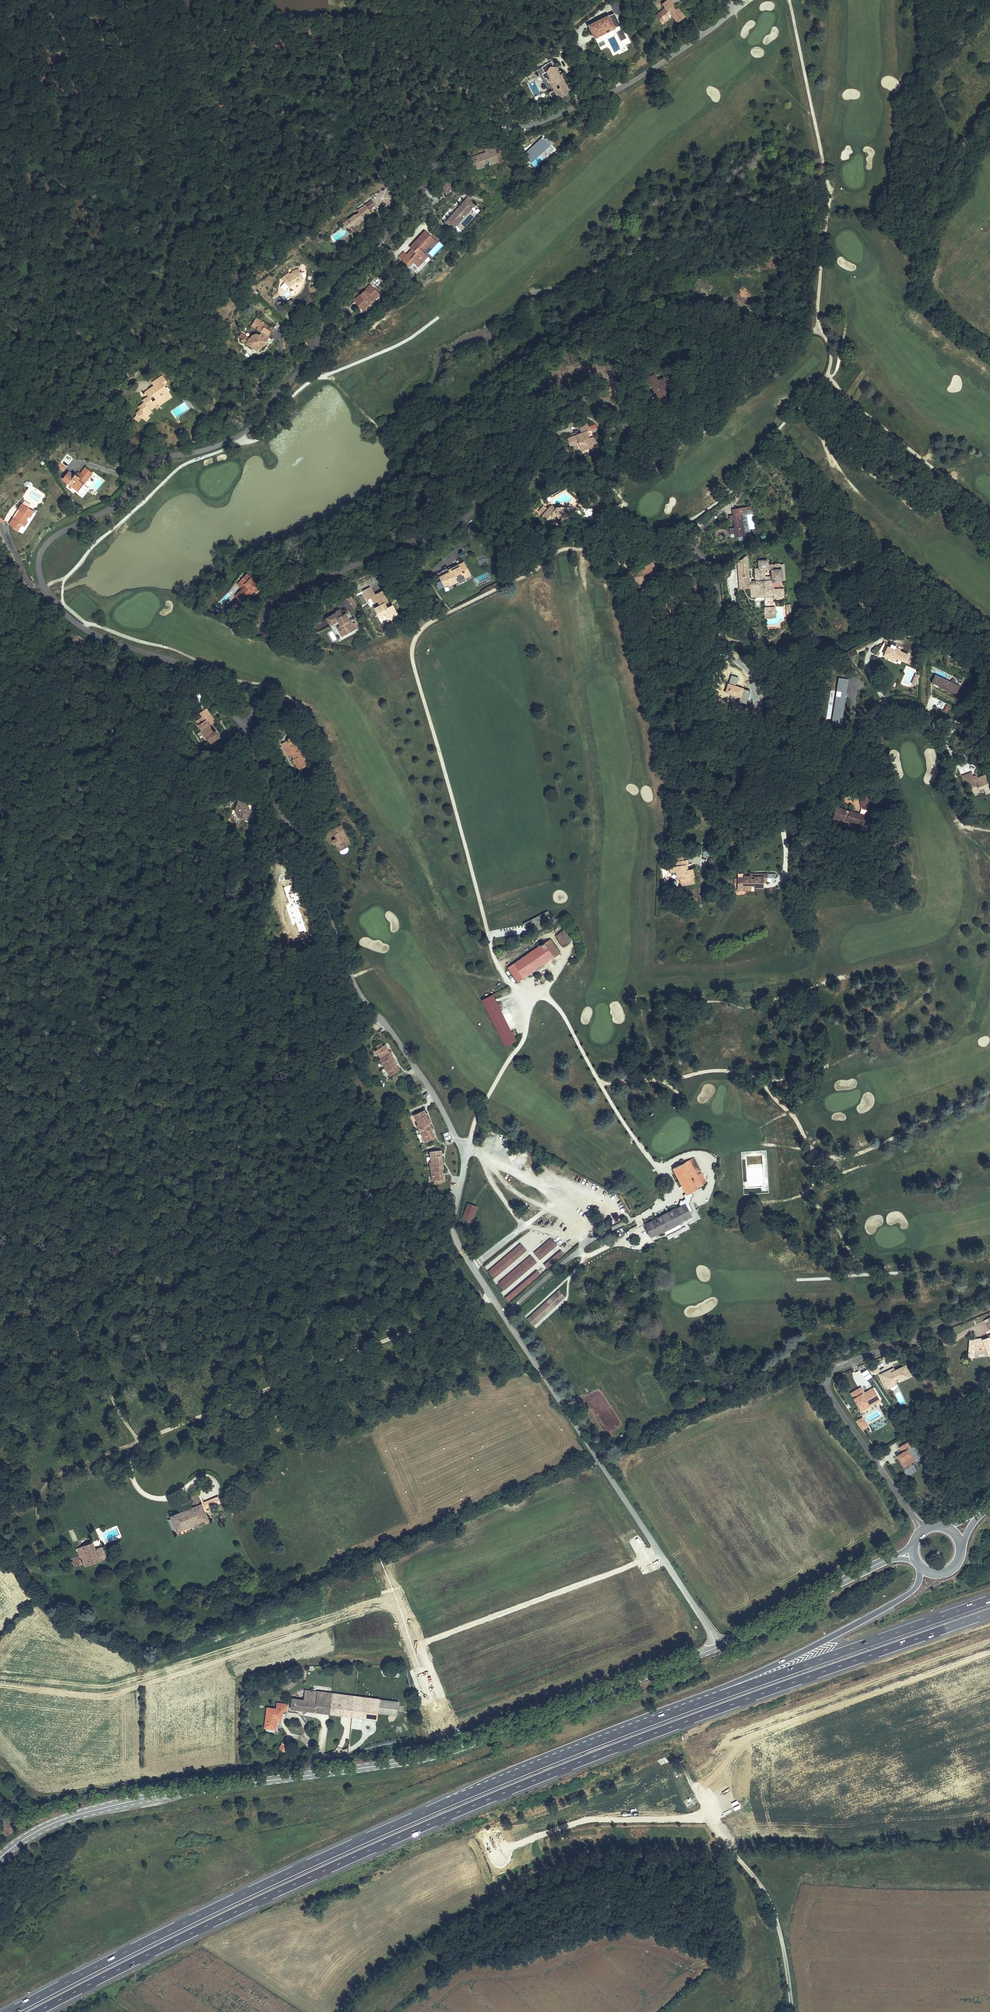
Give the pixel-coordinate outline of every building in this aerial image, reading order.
[(675,5),(671,0),(669,0),(666,2),(663,5),(667,9),(657,17),(664,25),(671,19),(668,15),(672,13),(679,23),(686,17),(679,8),(676,10),(674,6),(675,5)] [(587,46),(594,43),(593,43),(592,41),(598,38),(598,39),(601,38),(600,37),(605,35),(611,48),(617,45),(606,20),(600,23),(601,24),(588,30),(587,28),(581,31),(585,40),(587,39),(588,41),(586,42),(587,46)] [(623,29),(616,33),(621,41),(627,38),(623,29)] [(590,53),(597,50),(594,43),(587,46),(590,53)] [(541,101),(561,93),(559,87),(556,89),(555,85),(552,79),(551,80),(550,79),(553,78),(552,74),(549,76),(545,65),(533,70),(535,76),(533,77),(535,82),(536,81),(538,85),(540,84),(543,94),(539,96),(541,101)] [(536,160),(547,151),(536,138),(528,144),(530,146),(522,152),(526,157),(530,153),(536,160)] [(523,159),(526,157),(522,152),(530,146),(528,144),(515,155),(517,156),(519,155),(523,159)] [(491,150),(481,153),(480,154),(480,152),(469,156),(473,168),(482,165),(481,162),(484,160),(485,163),(494,160),(491,150)] [(443,199),(449,192),(443,187),(437,193),(443,199)] [(452,232),(471,208),(464,202),(456,211),(458,212),(452,218),(451,217),(444,226),(452,232)] [(347,232),(349,234),(354,231),(352,229),(363,221),(357,212),(347,220),(349,223),(346,225),(345,224),(339,229),(343,235),(347,232)] [(333,229),(340,238),(343,235),(339,229),(337,227),(333,229)] [(420,271),(428,262),(423,258),(429,251),(432,253),(436,247),(424,237),(410,252),(413,254),(407,261),(404,258),(400,263),(411,272),(415,267),(420,271)] [(419,279),(431,265),(428,262),(420,271),(415,267),(411,272),(419,279)] [(296,288),(297,285),(298,282),(304,284),(306,276),(299,274),(299,271),(293,274),(291,270),(285,273),(286,276),(284,278),(280,275),(273,281),(282,289),(280,299),(281,299),(284,298),(287,297),(290,295),(292,293),(294,291),(296,288)] [(357,309),(375,296),(370,289),(366,285),(364,287),(363,288),(363,292),(361,294),(359,292),(349,299),(357,309)] [(266,330),(247,317),(241,326),(253,333),(250,337),(249,336),(247,335),(245,335),(244,335),(242,336),(241,338),(240,339),(232,333),(230,338),(234,340),(232,342),(247,352),(248,352),(250,352),(252,351),(253,350),(254,349),(255,348),(266,330)] [(142,393),(141,397),(135,401),(137,404),(129,409),(130,411),(127,415),(132,422),(135,426),(143,419),(142,417),(145,415),(144,413),(150,409),(149,407),(151,405),(158,401),(150,390),(156,385),(160,383),(154,376),(144,383),(146,386),(141,390),(142,393)] [(659,393),(664,391),(660,380),(647,385),(654,405),(663,402),(659,393)] [(150,390),(158,401),(151,405),(153,408),(164,400),(162,397),(164,396),(156,385),(150,390)] [(663,402),(654,405),(656,409),(668,404),(664,391),(659,393),(663,402)] [(589,452),(587,445),(589,444),(586,437),(580,439),(566,444),(568,451),(577,448),(580,456),(590,453),(589,452)] [(70,478),(67,476),(65,478),(60,474),(55,480),(61,484),(61,486),(64,488),(71,493),(84,475),(77,469),(73,475),(70,478)] [(98,477),(91,486),(96,491),(104,481),(98,477)] [(386,507),(382,500),(377,503),(381,510),(386,507)] [(17,526),(21,517),(24,510),(12,504),(9,509),(12,510),(8,519),(5,518),(1,526),(5,527),(5,529),(10,532),(14,524),(17,526)] [(746,535),(742,513),(747,512),(747,510),(746,506),(741,507),(733,508),(734,514),(737,529),(735,529),(736,537),(746,535)] [(586,517),(595,517),(595,509),(586,509),(586,517)] [(555,510),(548,516),(546,518),(548,520),(550,523),(555,518),(555,525),(567,526),(570,524),(572,522),(575,521),(572,519),(568,519),(568,513),(557,512),(555,510)] [(631,569),(622,576),(629,585),(638,579),(635,575),(637,573),(639,576),(650,568),(646,562),(633,571),(631,569)] [(447,566),(433,574),(435,577),(436,576),(441,585),(444,584),(446,586),(454,581),(455,583),(462,580),(461,578),(467,574),(461,563),(448,569),(447,566)] [(734,582),(744,582),(744,563),(734,568),(734,582)] [(777,586),(777,578),(770,578),(770,589),(766,589),(762,589),(761,580),(766,581),(766,572),(757,572),(757,581),(752,580),(752,593),(751,600),(745,600),(746,610),(752,610),(752,607),(768,607),(768,610),(769,614),(779,614),(779,595),(779,586),(777,586)] [(241,584),(237,588),(231,595),(237,601),(253,585),(241,574),(236,579),(241,584)] [(237,588),(241,584),(236,579),(232,584),(237,588)] [(751,600),(752,593),(744,593),(744,582),(734,582),(734,600),(745,600),(751,600)] [(351,606),(354,605),(348,594),(344,597),(347,602),(348,601),(351,606)] [(369,605),(372,603),(376,601),(372,594),(365,598),(369,605)] [(383,597),(376,601),(372,603),(375,608),(379,606),(381,610),(375,613),(381,622),(386,619),(387,621),(396,615),(393,610),(388,613),(385,608),(388,606),(383,597)] [(791,604),(783,605),(784,617),(792,616),(791,604)] [(338,629),(335,631),(338,636),(350,629),(345,620),(341,612),(337,614),(334,615),(332,611),(321,617),(326,624),(334,621),(336,625),(338,629)] [(389,624),(398,619),(396,615),(387,621),(389,624)] [(349,617),(345,620),(350,629),(355,627),(349,617)] [(768,633),(768,622),(759,622),(759,632),(768,633)] [(898,659),(898,657),(896,656),(897,654),(891,651),(889,655),(887,654),(883,661),(894,666),(895,664),(901,667),(901,668),(901,670),(903,671),(905,670),(908,664),(898,659)] [(830,687),(827,718),(832,719),(831,725),(843,726),(848,679),(838,678),(837,687),(830,687)] [(945,686),(936,680),(933,685),(935,687),(932,691),(937,694),(938,693),(953,704),(959,696),(956,694),(945,686)] [(914,694),(917,684),(912,682),(909,692),(914,694)] [(959,691),(947,683),(945,686),(956,694),(959,691)] [(209,728),(204,723),(197,728),(199,731),(195,734),(193,735),(197,741),(200,739),(205,745),(203,747),(207,753),(216,745),(212,740),(210,741),(205,735),(205,731),(209,728)] [(281,739),(282,741),(275,744),(282,756),(288,753),(291,757),(286,760),(289,765),(290,764),(293,769),(300,765),(297,761),(300,759),(295,750),(293,751),(288,741),(287,742),(285,738),(281,739)] [(980,782),(973,783),(969,784),(969,781),(968,777),(956,780),(957,786),(964,785),(966,790),(964,790),(966,797),(971,795),(976,794),(977,798),(982,797),(981,792),(982,791),(980,782)] [(871,805),(870,795),(862,796),(863,804),(862,807),(870,809),(871,805)] [(865,815),(847,810),(847,808),(838,806),(836,812),(835,815),(838,816),(844,818),(843,820),(847,821),(848,819),(862,823),(862,825),(870,828),(871,823),(872,824),(873,821),(872,821),(873,816),(865,814),(865,815)] [(228,809),(225,818),(230,819),(229,825),(238,827),(240,819),(236,812),(228,809)] [(701,825),(692,822),(690,827),(699,830),(701,825)] [(336,847),(342,856),(350,851),(341,837),(345,835),(341,829),(336,832),(338,835),(336,837),(341,844),(336,847)] [(338,843),(335,845),(336,847),(341,844),(336,837),(338,835),(336,832),(333,834),(338,843)] [(341,837),(350,851),(353,848),(345,835),(341,837)] [(684,873),(685,863),(683,863),(677,862),(675,862),(675,866),(668,865),(667,871),(672,872),(671,879),(674,880),(686,882),(688,882),(689,874),(684,873)] [(729,882),(728,883),(724,883),(724,894),(732,894),(732,897),(737,897),(737,889),(741,889),(741,893),(749,893),(749,887),(749,882),(741,881),(741,884),(737,884),(737,882),(729,882)] [(542,912),(533,916),(535,921),(544,917),(542,912)] [(555,941),(563,936),(560,932),(552,937),(555,941)] [(563,936),(555,941),(558,945),(565,940),(563,936)] [(550,955),(555,952),(547,941),(542,945),(550,955)] [(524,943),(497,957),(499,961),(527,947),(524,943)] [(510,967),(519,978),(550,955),(542,945),(510,967)] [(505,971),(513,982),(519,978),(510,967),(505,971)] [(488,995),(478,999),(486,1015),(496,1010),(488,995)] [(496,1010),(486,1015),(497,1037),(507,1032),(496,1010)] [(507,1032),(497,1037),(501,1045),(511,1040),(507,1032)] [(373,1047),(371,1043),(366,1047),(368,1050),(366,1052),(372,1060),(370,1061),(381,1076),(390,1071),(384,1062),(386,1061),(375,1046),(373,1047)] [(426,1126),(417,1109),(408,1114),(412,1122),(410,1123),(419,1140),(428,1135),(424,1127),(426,1126)] [(427,1178),(429,1178),(429,1182),(435,1181),(435,1178),(438,1177),(437,1167),(439,1167),(438,1149),(427,1150),(428,1159),(425,1160),(427,1178)] [(701,1181),(690,1158),(668,1169),(680,1193),(678,1194),(679,1198),(676,1200),(675,1203),(675,1205),(639,1222),(646,1236),(686,1216),(684,1212),(687,1210),(684,1204),(686,1196),(689,1195),(687,1191),(697,1186),(696,1184),(701,1181)] [(459,1208),(469,1211),(471,1203),(462,1200),(459,1208)] [(457,1217),(466,1220),(469,1211),(459,1208),(457,1217)] [(679,1235),(688,1231),(686,1229),(671,1237),(672,1239),(680,1236),(679,1235)] [(532,1261),(548,1247),(543,1241),(526,1255),(532,1261)] [(513,1246),(481,1272),(486,1279),(518,1253),(513,1246)] [(539,1271),(556,1257),(553,1253),(536,1267),(539,1271)] [(495,1290),(527,1264),(522,1258),(490,1284),(495,1290)] [(500,1303),(531,1278),(528,1273),(496,1299),(500,1303)] [(534,1327),(566,1297),(558,1289),(526,1319),(534,1327)] [(989,1330),(989,1328),(979,1319),(972,1321),(986,1333),(989,1330)] [(981,1354),(983,1358),(988,1356),(989,1355),(987,1352),(989,1349),(989,1330),(986,1333),(985,1334),(981,1336),(977,1338),(973,1339),(961,1341),(960,1347),(958,1359),(965,1360),(966,1356),(967,1352),(979,1350),(981,1354)] [(979,1350),(967,1352),(966,1356),(965,1360),(983,1358),(981,1354),(979,1350)] [(905,1375),(900,1366),(897,1367),(901,1377),(905,1375)] [(890,1382),(889,1380),(892,1378),(893,1381),(901,1377),(897,1367),(889,1371),(886,1373),(885,1370),(878,1373),(879,1376),(876,1378),(880,1387),(890,1382)] [(855,1398),(865,1391),(864,1389),(856,1394),(852,1388),(850,1390),(855,1398)] [(861,1407),(871,1401),(865,1391),(855,1398),(850,1390),(842,1395),(850,1408),(858,1403),(861,1407)] [(861,1407),(858,1403),(850,1408),(853,1412),(861,1407)] [(866,1427),(861,1418),(856,1421),(862,1430),(866,1427)] [(902,1468),(918,1459),(912,1448),(908,1442),(897,1448),(900,1452),(895,1456),(902,1468)] [(907,1476),(916,1471),(913,1466),(904,1470),(907,1476)] [(189,1497),(193,1507),(171,1516),(177,1531),(207,1518),(197,1494),(189,1497)] [(96,1560),(91,1549),(88,1543),(79,1548),(86,1564),(96,1560)] [(101,1558),(96,1547),(91,1549),(96,1560),(101,1558)] [(298,1689),(297,1699),(294,1698),(293,1708),(316,1711),(318,1692),(298,1689)] [(316,1711),(321,1712),(323,1703),(324,1693),(318,1692),(316,1711)] [(331,1713),(367,1718),(368,1711),(370,1699),(324,1693),(323,1703),(333,1704),(331,1713)] [(284,1707),(293,1708),(294,1698),(285,1697),(284,1707)] [(370,1699),(368,1711),(388,1713),(390,1701),(370,1699)] [(274,1718),(275,1709),(280,1709),(280,1703),(271,1702),(270,1708),(261,1707),(259,1726),(270,1727),(271,1717),(274,1718)] [(323,1703),(321,1712),(331,1713),(333,1704),(323,1703)] [(271,1746),(278,1751),(278,1750),(282,1744),(279,1743),(275,1740),(271,1746)]
